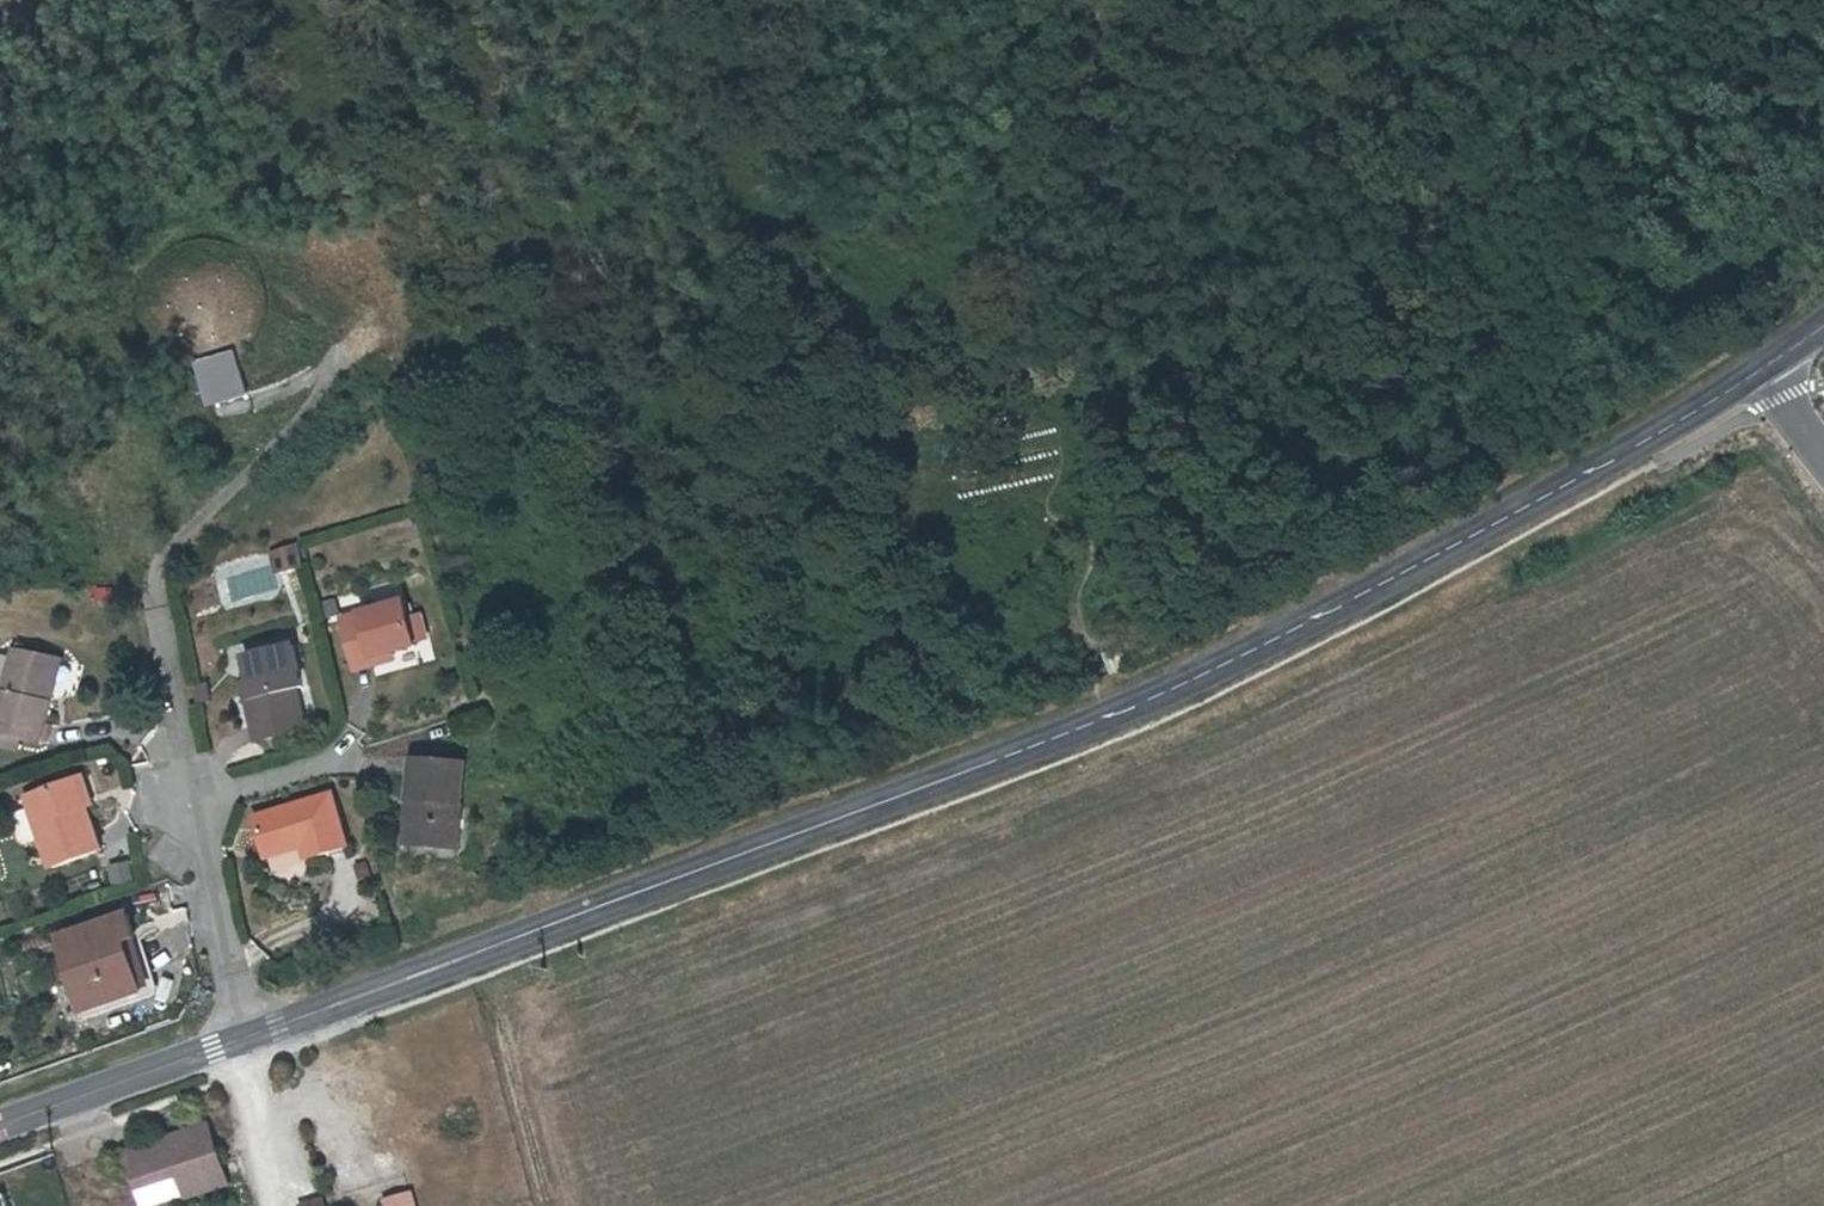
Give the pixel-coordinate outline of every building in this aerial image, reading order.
[(197,364),(210,409),(249,397),(233,352),(198,363),(197,364)] [(300,541),(282,547),(288,568),(306,564),(300,541)] [(288,568),(282,547),(274,549),(279,569),(288,568)] [(359,665),(401,653),(422,647),(421,644),(413,617),(409,601),(347,618),(359,665)] [(429,613),(413,617),(421,644),(436,639),(429,613)] [(260,698),(250,700),(260,741),(308,729),(297,689),(306,686),(295,644),(249,656),(254,676),(260,698)] [(20,739),(42,744),(43,741),(47,724),(52,702),(46,701),(55,657),(10,647),(0,693),(0,735),(20,739)] [(404,661),(401,653),(359,665),(362,673),(404,661)] [(46,701),(52,702),(62,659),(55,657),(46,701)] [(244,679),(250,700),(260,698),(254,676),(244,679)] [(198,686),(201,704),(215,701),(211,683),(198,686)] [(47,724),(43,741),(53,743),(56,725),(47,724)] [(0,735),(0,747),(17,751),(20,739),(0,735)] [(425,803),(421,849),(463,853),(471,766),(418,760),(418,762),(416,782),(414,802),(425,803)] [(416,782),(418,762),(408,761),(406,781),(416,782)] [(77,780),(89,812),(100,807),(89,776),(77,780)] [(89,812),(77,780),(28,799),(54,869),(104,851),(89,812)] [(261,824),(271,857),(313,843),(319,863),(353,852),(336,800),(261,824)] [(425,803),(414,802),(410,848),(421,849),(425,803)] [(313,843),(271,857),(273,864),(309,854),(312,865),(319,863),(313,843)] [(132,860),(110,867),(117,887),(138,880),(132,860)] [(508,904),(512,916),(528,910),(524,898),(508,904)] [(65,940),(90,1012),(146,994),(129,945),(139,942),(131,918),(65,940)] [(146,994),(90,1012),(94,1023),(167,999),(146,939),(139,942),(129,945),(146,994)] [(372,1093),(359,1098),(365,1113),(378,1108),(372,1093)] [(170,1186),(176,1205),(199,1205),(218,1200),(200,1141),(120,1167),(129,1199),(170,1186)] [(387,1205),(422,1205),(417,1190),(385,1199),(387,1205)] [(301,1204),(302,1205),(328,1205),(325,1197),(301,1204)]
